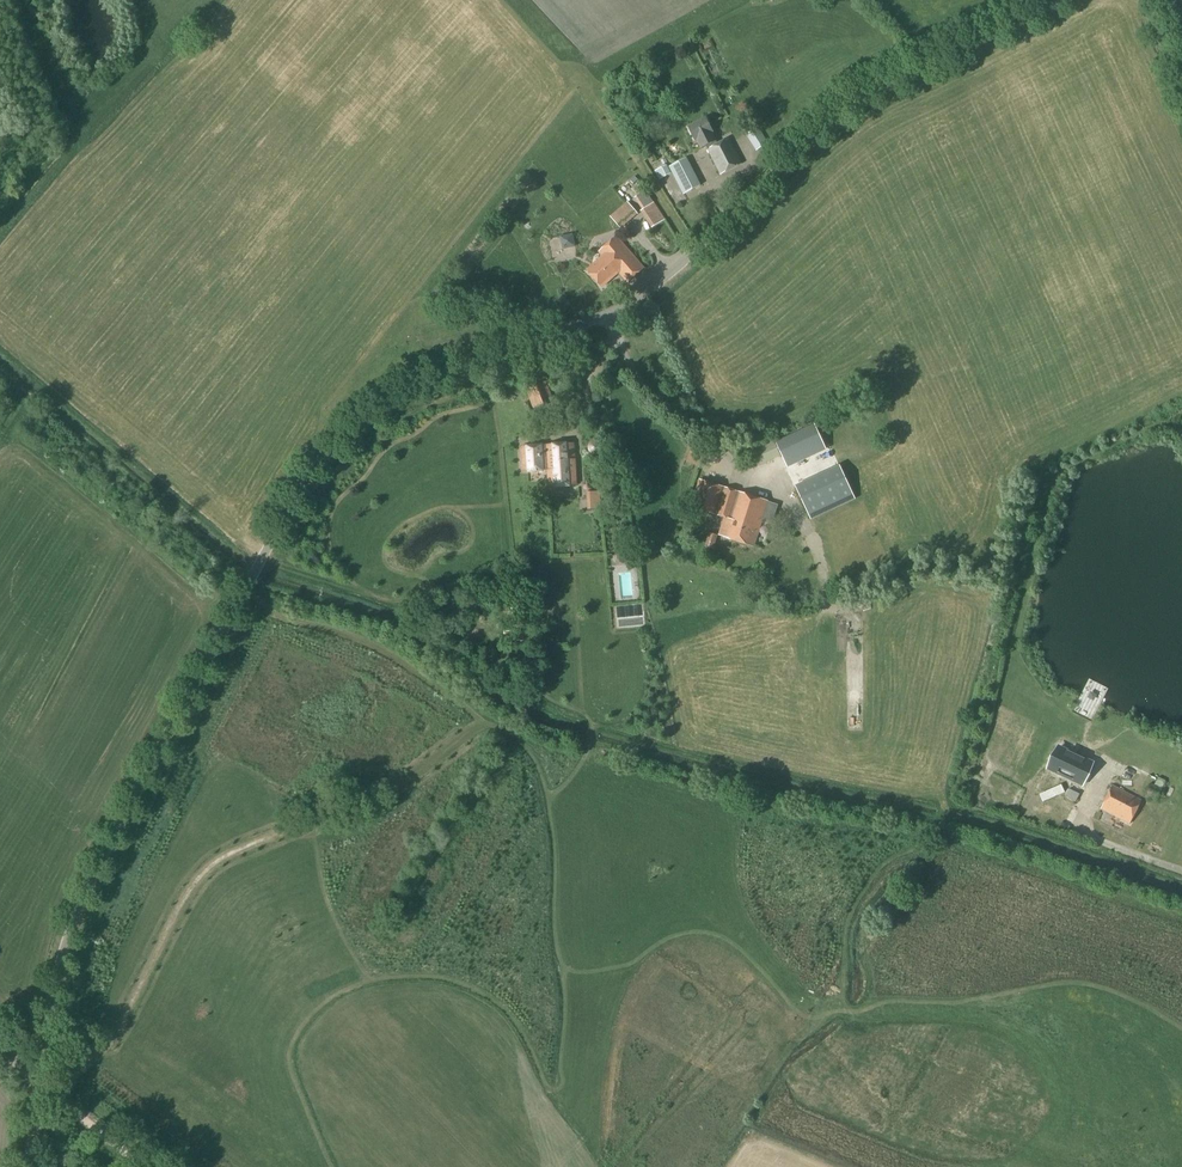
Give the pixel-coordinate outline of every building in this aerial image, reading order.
[(647,68),(652,78),(660,74),(655,64),(647,68)] [(708,149),(721,175),(742,164),(729,138),(718,144),(712,132),(706,119),(689,127),(696,140),(698,139),(702,148),(706,145),(708,149)] [(744,134),(756,151),(768,144),(756,126),(744,134)] [(668,167),(683,195),(700,187),(686,158),(668,167)] [(659,180),(672,173),(667,164),(655,171),(659,180)] [(609,216),(620,229),(638,215),(626,201),(609,216)] [(588,270),(602,287),(618,273),(627,283),(644,268),(617,236),(599,252),(603,257),(588,270)] [(483,312),(488,314),(493,311),(494,307),(484,295),(479,295),(475,298),(475,302),(483,312)] [(582,362),(574,379),(585,384),(593,368),(582,362)] [(527,389),(535,409),(553,402),(545,382),(527,389)] [(826,448),(824,443),(815,424),(776,442),(787,466),(826,448)] [(688,463),(700,467),(707,445),(695,441),(688,463)] [(548,470),(549,487),(577,485),(574,443),(522,447),(524,471),(548,470)] [(796,487),(811,520),(854,501),(839,467),(796,487)] [(724,537),(754,547),(768,501),(700,480),(691,507),(730,519),(724,537)] [(587,492),(588,510),(602,509),(601,491),(587,492)] [(713,549),(717,535),(709,533),(705,546),(713,549)] [(503,639),(523,641),(524,633),(504,631),(503,639)] [(1083,790),(1095,764),(1057,747),(1045,773),(1083,790)] [(1108,788),(1100,808),(1132,820),(1139,800),(1108,788)] [(1080,794),(1070,789),(1066,796),(1076,802),(1080,794)]
